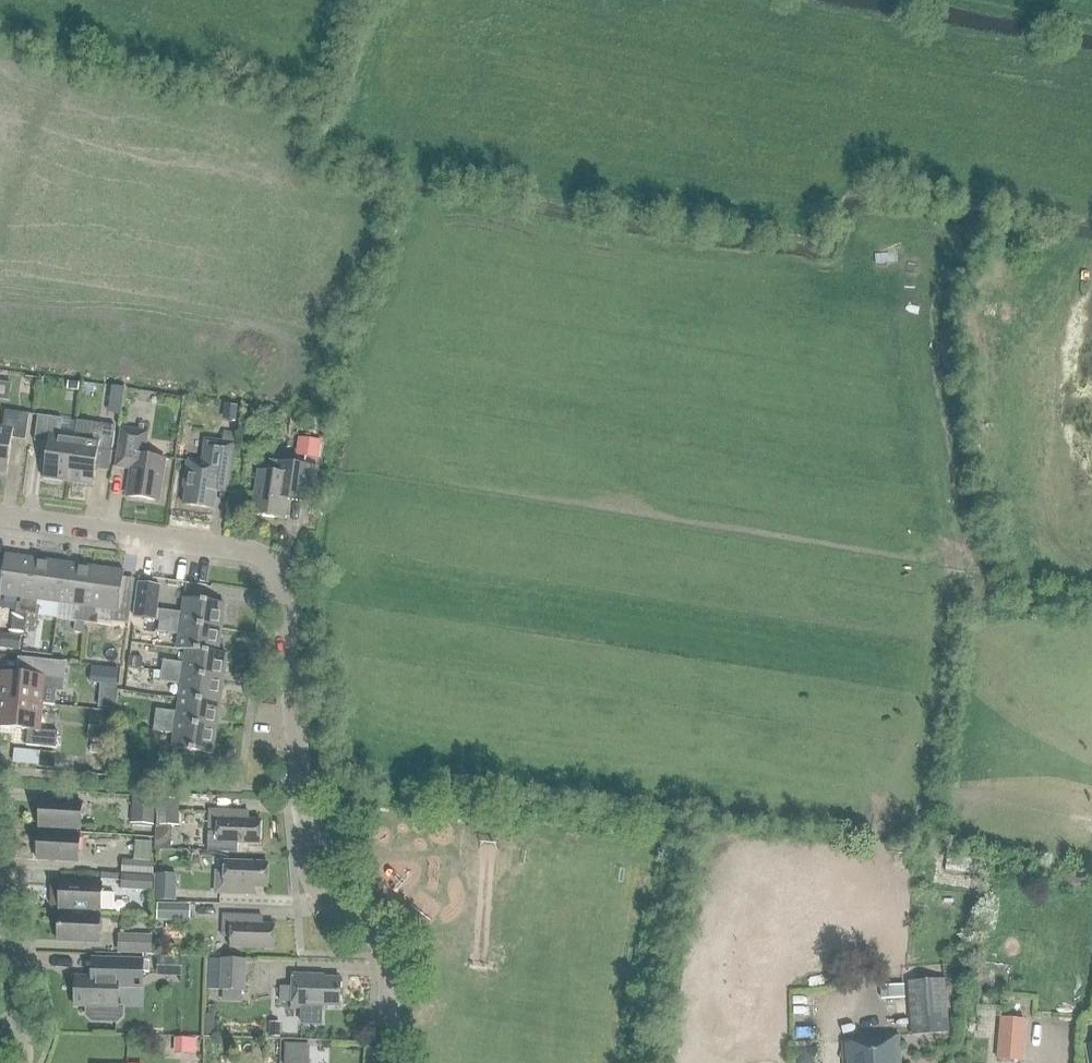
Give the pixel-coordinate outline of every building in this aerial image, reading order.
[(25,376),(24,383),(34,385),(36,378),(36,377),(25,375),(25,376)] [(68,382),(67,389),(77,391),(78,384),(78,382),(68,381),(68,382)] [(238,406),(227,404),(226,419),(236,421),(238,406)] [(4,471),(9,436),(23,438),(27,411),(3,407),(1,426),(0,426),(0,471),(4,471)] [(40,477),(66,481),(72,436),(57,434),(60,417),(35,414),(32,440),(45,442),(40,477)] [(72,436),(66,481),(91,484),(96,449),(109,450),(112,425),(89,422),(87,438),(72,436)] [(127,497),(157,501),(163,459),(137,455),(140,437),(146,438),(147,432),(120,428),(115,467),(131,469),(127,497)] [(224,431),(222,443),(235,445),(237,433),(224,431)] [(307,457),(322,459),(325,441),(310,438),(307,457)] [(204,463),(186,461),(182,488),(185,489),(183,505),(213,509),(217,477),(230,479),(235,445),(207,441),(204,463)] [(280,463),(279,475),(256,472),(250,515),(282,519),(285,494),(300,496),(304,466),(280,463)] [(310,468),(310,496),(319,495),(319,468),(310,468)] [(36,558),(6,553),(4,569),(0,568),(0,599),(1,595),(21,598),(20,604),(17,603),(15,613),(27,614),(36,558)] [(40,606),(36,606),(37,600),(58,603),(65,562),(36,558),(27,614),(24,634),(35,635),(40,606)] [(79,606),(79,612),(75,611),(74,621),(85,622),(93,566),(65,562),(58,603),(79,606)] [(116,611),(116,612),(118,612),(123,570),(93,566),(85,622),(97,624),(98,614),(95,614),(96,608),(116,611)] [(138,583),(133,617),(147,619),(159,621),(161,610),(156,609),(160,586),(138,583)] [(159,621),(220,630),(223,604),(184,599),(182,614),(161,610),(159,621)] [(83,633),(85,622),(75,621),(73,632),(83,633)] [(156,622),(144,621),(143,629),(155,630),(156,622)] [(217,654),(217,653),(225,655),(225,653),(217,652),(220,630),(159,621),(157,631),(178,634),(176,649),(185,650),(217,654)] [(108,625),(106,640),(119,641),(121,627),(108,625)] [(0,633),(0,647),(19,650),(21,636),(0,633)] [(225,655),(217,653),(217,654),(185,650),(176,649),(176,650),(185,651),(183,663),(163,660),(161,671),(222,680),(225,655)] [(128,657),(127,666),(141,668),(142,659),(128,657)] [(32,676),(1,672),(0,681),(0,699),(41,704),(54,705),(54,704),(53,703),(55,690),(62,691),(64,663),(34,660),(32,676)] [(91,665),(89,682),(100,683),(116,685),(118,668),(91,665)] [(180,684),(178,699),(218,704),(222,680),(161,671),(154,670),(152,680),(180,684)] [(41,704),(0,699),(0,726),(27,729),(25,745),(56,748),(57,732),(39,730),(41,704)] [(156,709),(154,720),(215,729),(218,704),(178,699),(177,712),(156,709)] [(111,717),(90,714),(87,737),(108,740),(111,717)] [(212,754),(215,729),(154,720),(153,731),(172,733),(170,748),(212,754)] [(152,825),(154,800),(133,799),(132,823),(152,825)] [(178,827),(179,801),(157,800),(156,826),(178,827)] [(81,803),(40,801),(38,827),(80,829),(81,803)] [(210,811),(209,832),(217,832),(217,842),(259,843),(259,820),(248,820),(248,812),(210,811)] [(79,835),(38,833),(36,859),(78,861),(79,835)] [(151,860),(122,859),(121,872),(151,873),(151,860)] [(225,862),(225,872),(217,872),(217,894),(255,895),(255,886),(267,887),(268,863),(225,862)] [(156,873),(155,901),(176,902),(176,874),(156,873)] [(153,876),(121,874),(120,890),(152,892),(153,876)] [(114,893),(101,892),(101,884),(60,882),(59,886),(51,886),(50,905),(58,905),(58,908),(100,910),(100,909),(113,910),(114,893)] [(157,903),(157,920),(190,921),(191,904),(157,903)] [(100,916),(58,914),(57,940),(99,942),(100,916)] [(222,916),(222,937),(230,937),(230,948),(273,949),(273,926),(261,925),(261,916),(222,916)] [(152,934),(118,934),(117,954),(151,954),(152,934)] [(181,957),(157,956),(156,976),(181,977),(181,957)] [(117,990),(141,990),(142,959),(105,958),(104,977),(75,976),(74,1006),(87,1006),(86,1015),(92,1021),(117,1021),(122,1016),(123,1006),(117,1006),(117,990)] [(244,990),(245,959),(221,958),(220,989),(244,990)] [(315,974),(292,973),(292,987),(281,986),(280,1001),(292,1001),(292,1008),(302,1008),(301,1023),(321,1024),(321,1008),(322,1008),(322,1006),(339,1006),(340,978),(314,977),(315,974)] [(949,1032),(945,978),(908,981),(911,1035),(949,1032)] [(903,985),(880,986),(881,998),(904,997),(903,985)] [(1021,1060),(1024,1020),(1000,1018),(997,1058),(1021,1060)] [(280,1037),(280,1022),(269,1022),(268,1037),(280,1037)] [(863,1040),(842,1042),(844,1062),(901,1062),(898,1034),(862,1038),(863,1040)] [(196,1039),(175,1037),(174,1053),(195,1054),(196,1039)] [(285,1062),(309,1062),(310,1044),(285,1043),(285,1062)] [(798,1062),(823,1062),(822,1050),(797,1051),(798,1062)]
